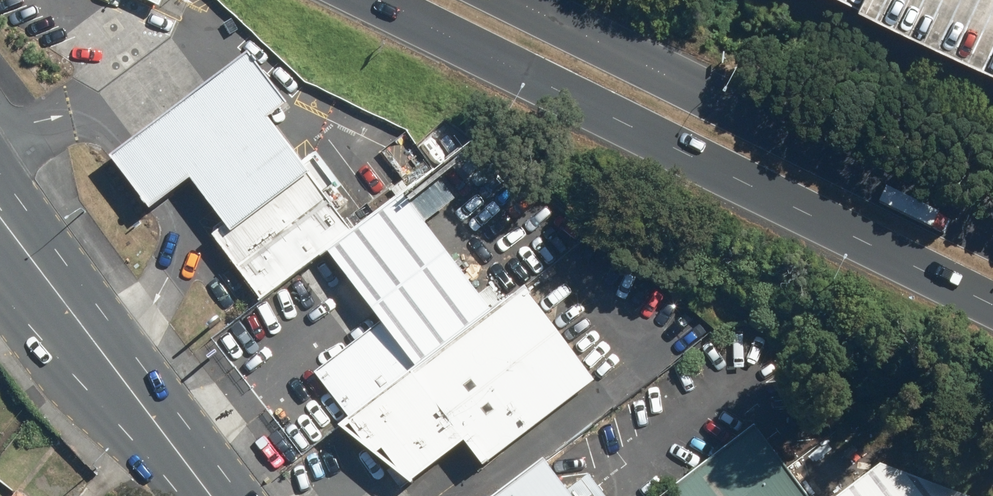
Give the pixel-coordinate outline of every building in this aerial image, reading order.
[(992,78),(992,0),(826,0),(992,78)] [(296,107),(251,47),(107,154),(151,212),(195,179),(226,220),(304,162),(274,123),(296,107)] [(354,229),(304,162),(226,220),(211,231),(261,297),(326,249),(354,229)] [(317,375),(346,415),(492,308),(405,191),(354,229),(326,249),(383,326),(317,375)] [(598,381),(525,288),(342,426),(410,482),(468,438),(488,464),(598,381)] [(754,427),(664,495),(807,495),(754,427)] [(881,458),(832,495),(979,495),(881,458)] [(549,461),(503,495),(576,495),(549,461)]
